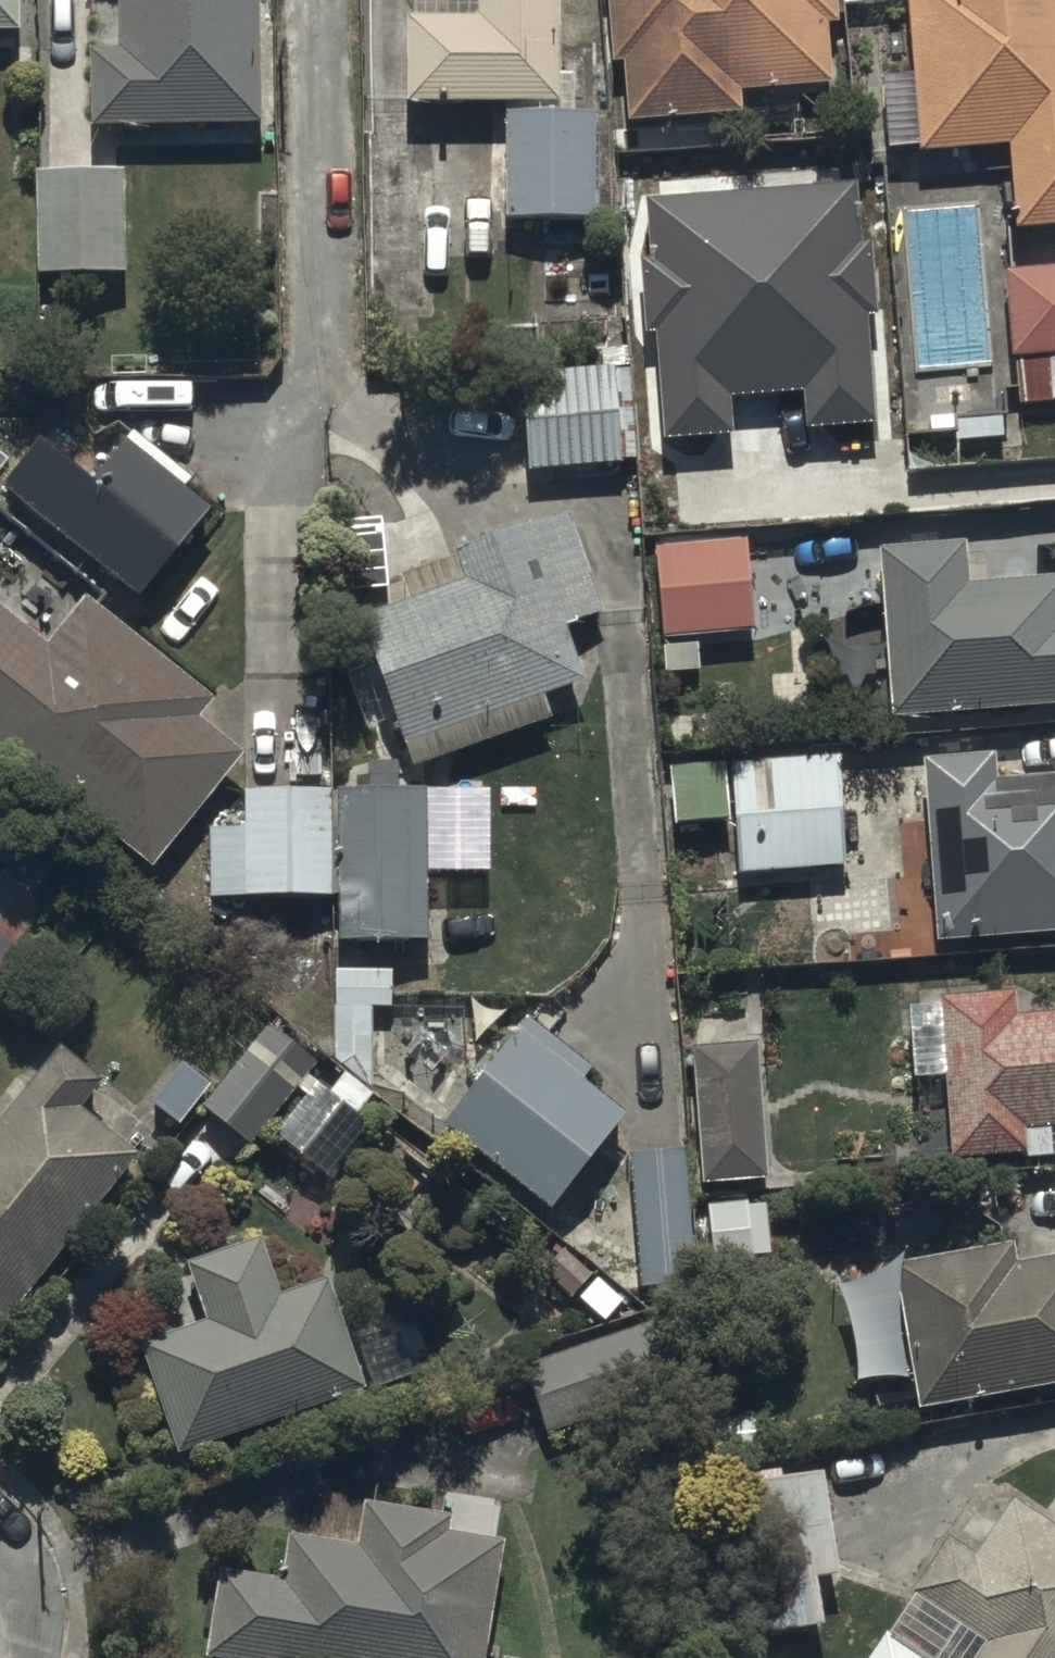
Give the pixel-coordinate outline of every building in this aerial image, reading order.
[(19,28),(19,0),(0,0),(0,28),(19,28)] [(257,0),(101,0),(101,47),(88,47),(89,123),(258,121),(257,0)] [(560,0),(415,0),(415,15),(403,15),(403,100),(505,100),(505,217),(596,217),(596,109),(573,109),(573,73),(560,73),(560,0)] [(608,59),(621,58),(625,118),(744,110),(743,85),(830,79),(827,25),(835,24),(834,0),(604,0),(608,59)] [(914,68),(879,71),(886,147),(920,143),(921,152),(1012,143),(1020,227),(1054,223),(1054,0),(908,0),(914,68)] [(124,169),(33,172),(36,269),(128,266),(124,169)] [(859,179),(647,195),(652,256),(645,257),(647,292),(642,293),(645,328),(657,327),(665,436),(735,430),(732,396),(801,390),(804,427),(878,421),(869,313),(879,312),(873,239),(863,240),(859,179)] [(1002,268),(1008,359),(1020,358),(1023,402),(1054,400),(1054,264),(1002,268)] [(634,366),(522,372),(527,467),(640,460),(634,366)] [(50,423),(1,483),(139,595),(210,508),(185,488),(192,480),(132,431),(115,452),(94,435),(83,450),(50,423)] [(461,573),(356,612),(412,763),(551,713),(544,694),(585,679),(565,625),(602,611),(566,512),(454,553),(461,573)] [(747,537),(651,544),(658,637),(754,630),(747,537)] [(877,548),(893,718),(1054,703),(1054,573),(969,581),(966,540),(877,548)] [(153,866),(242,750),(204,721),(220,700),(88,597),(49,646),(0,608),(0,747),(153,866)] [(838,753),(665,762),(668,824),(737,821),(740,872),(843,867),(838,753)] [(921,758),(933,937),(1054,929),(1054,773),(994,777),(992,753),(921,758)] [(486,785),(242,788),(242,825),(206,826),(206,896),(335,895),(336,938),(427,937),(426,872),(487,871),(486,785)] [(0,874),(0,966),(51,901),(7,866),(0,874)] [(392,969),(334,968),(332,1075),(371,1076),(373,1004),(391,1005),(392,969)] [(1013,1013),(1011,991),(938,996),(939,1008),(908,1010),(913,1078),(949,1076),(954,1155),(1031,1150),(1032,1157),(1054,1155),(1054,1010),(1013,1013)] [(530,1017),(447,1124),(552,1205),(624,1111),(585,1081),(595,1068),(530,1017)] [(252,1144),(320,1054),(272,1018),(204,1108),(252,1144)] [(135,1155),(77,1110),(103,1077),(58,1041),(27,1080),(19,1074),(0,1098),(0,1328),(135,1155)] [(770,1186),(761,1054),(697,1059),(706,1191),(770,1186)] [(372,1127),(317,1081),(274,1132),(330,1178),(372,1127)] [(689,1144),(627,1149),(637,1286),(699,1281),(689,1144)] [(772,1205),(707,1209),(711,1268),(776,1263),(772,1205)] [(626,1297),(542,1231),(527,1251),(547,1267),(540,1276),(570,1300),(574,1296),(607,1322),(626,1297)] [(180,1455),(409,1370),(392,1326),(345,1343),(321,1278),(278,1294),(257,1236),(185,1263),(207,1321),(140,1346),(180,1455)] [(921,1407),(1054,1383),(1054,1256),(1018,1263),(1014,1238),(895,1260),(921,1407)] [(671,1316),(520,1365),(544,1437),(694,1388),(671,1316)] [(838,1574),(823,1470),(800,1473),(799,1461),(742,1470),(767,1631),(823,1622),(816,1577),(838,1574)] [(1009,1494),(974,1550),(947,1533),(911,1589),(933,1603),(898,1657),(1054,1657),(1054,1523),(1009,1494)] [(203,1655),(218,1657),(533,1657),(488,1650),(507,1540),(448,1530),(450,1515),(365,1501),(359,1539),(291,1528),(284,1573),(219,1562),(203,1655)]
